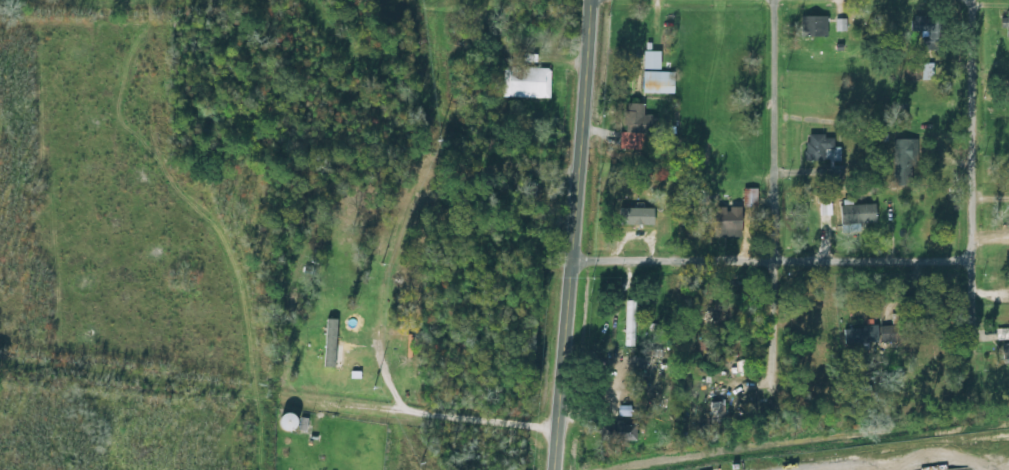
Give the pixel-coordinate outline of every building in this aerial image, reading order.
[(828,16),(801,16),(801,36),(828,36),(828,16)] [(921,31),(921,48),(940,48),(940,16),(910,16),(910,31),(921,31)] [(644,69),(661,69),(661,51),(644,51),(644,69)] [(932,79),(932,64),(922,64),(922,79),(932,79)] [(503,97),(551,98),(551,67),(504,67),(503,97)] [(674,71),(644,71),(644,94),(674,94),(674,71)] [(622,149),(647,150),(648,132),(654,133),(654,115),(644,115),(644,104),(624,103),(622,149)] [(806,136),(806,161),(834,161),(834,136),(806,136)] [(913,141),(894,141),(894,186),(913,186),(913,141)] [(832,178),(842,178),(841,167),(831,168),(832,178)] [(757,207),(757,189),(745,189),(744,206),(757,207)] [(641,218),(662,216),(659,193),(639,195),(641,218)] [(877,224),(877,205),(841,205),(841,224),(877,224)] [(716,207),(716,238),(741,238),(741,207),(716,207)] [(636,346),(636,300),(625,300),(625,346),(636,346)] [(843,344),(899,341),(898,325),(843,328),(843,344)] [(337,329),(326,329),(326,375),(337,375),(337,329)] [(307,432),(309,417),(287,413),(284,429),(307,432)] [(638,424),(598,424),(598,441),(638,441),(638,424)]
